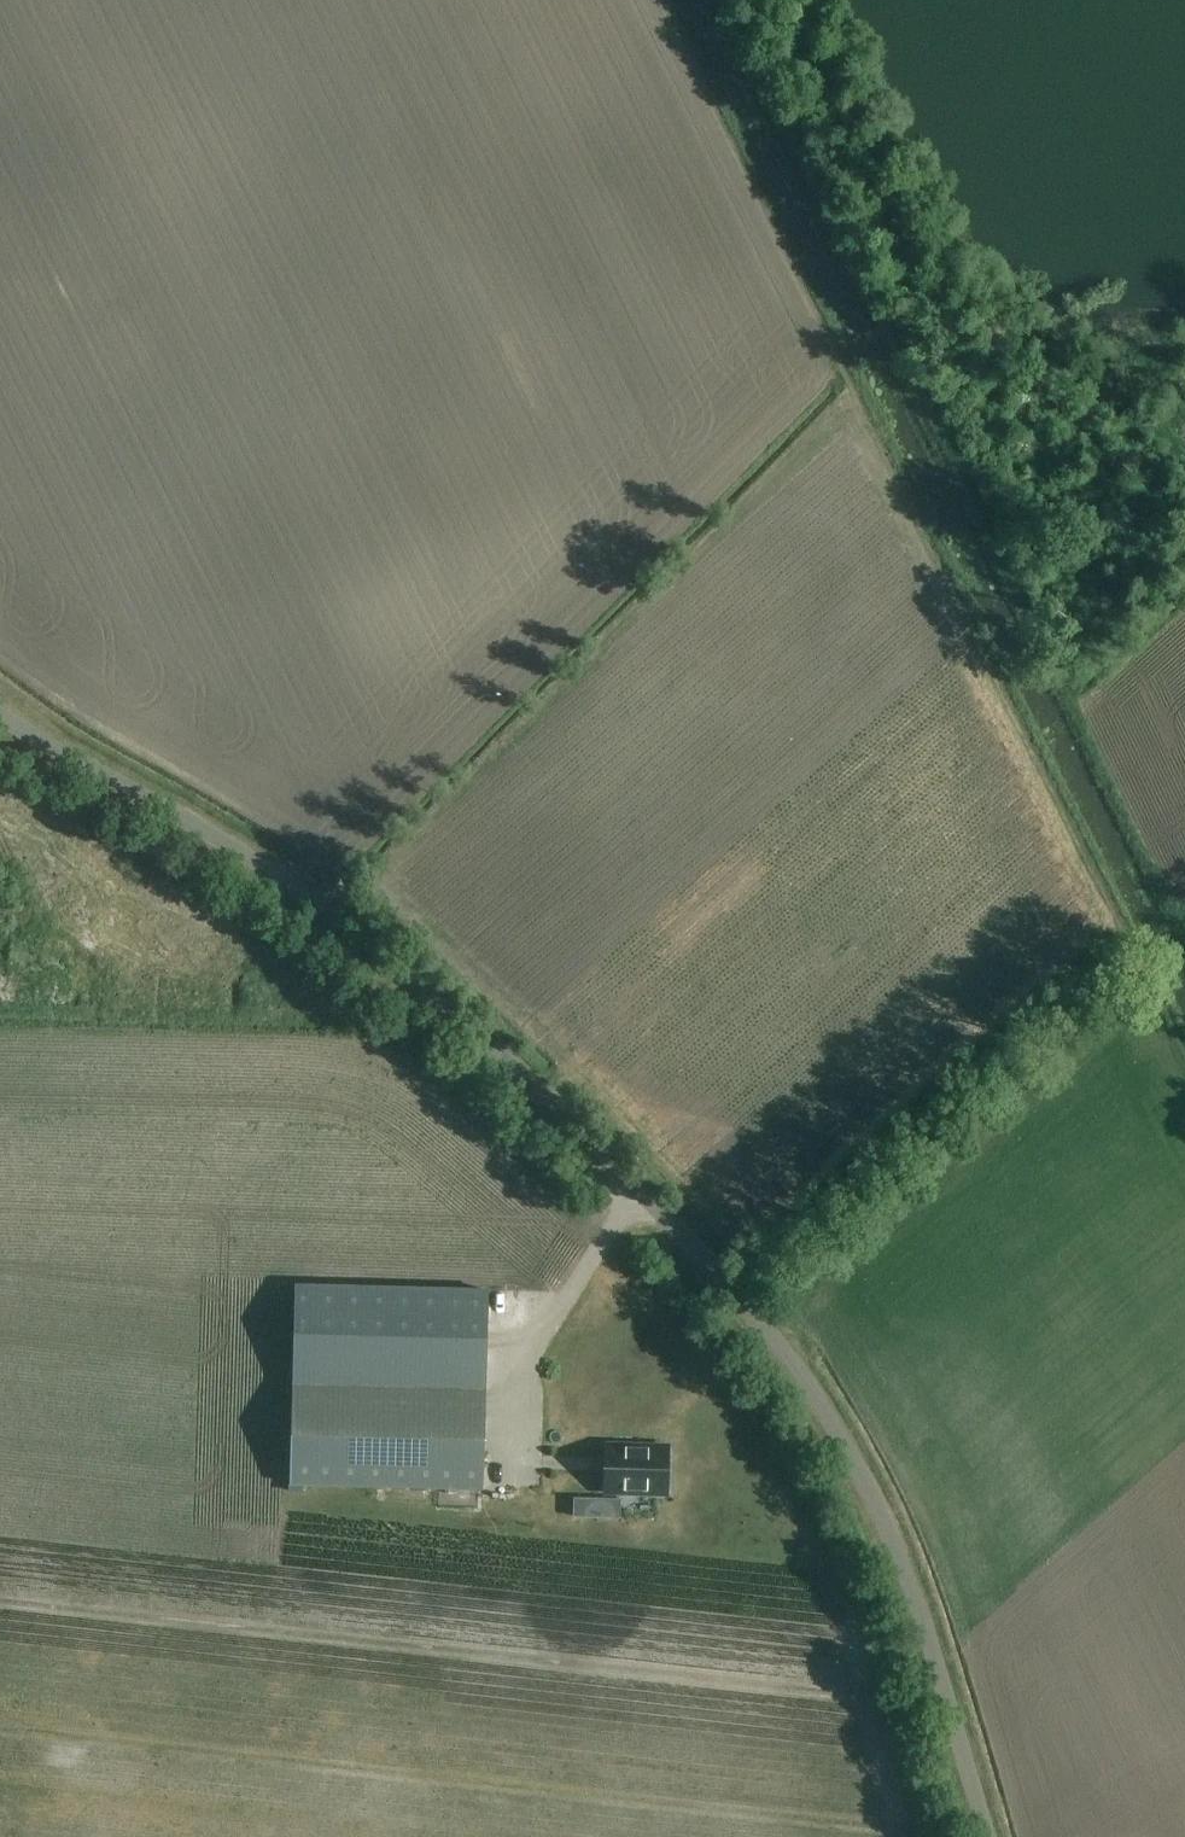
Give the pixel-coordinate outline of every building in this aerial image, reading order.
[(296,1290),(294,1385),(487,1391),(489,1295),(296,1290)] [(290,1484),(483,1489),(486,1392),(292,1386),(290,1484)] [(670,1493),(670,1446),(607,1446),(607,1493),(670,1493)]
